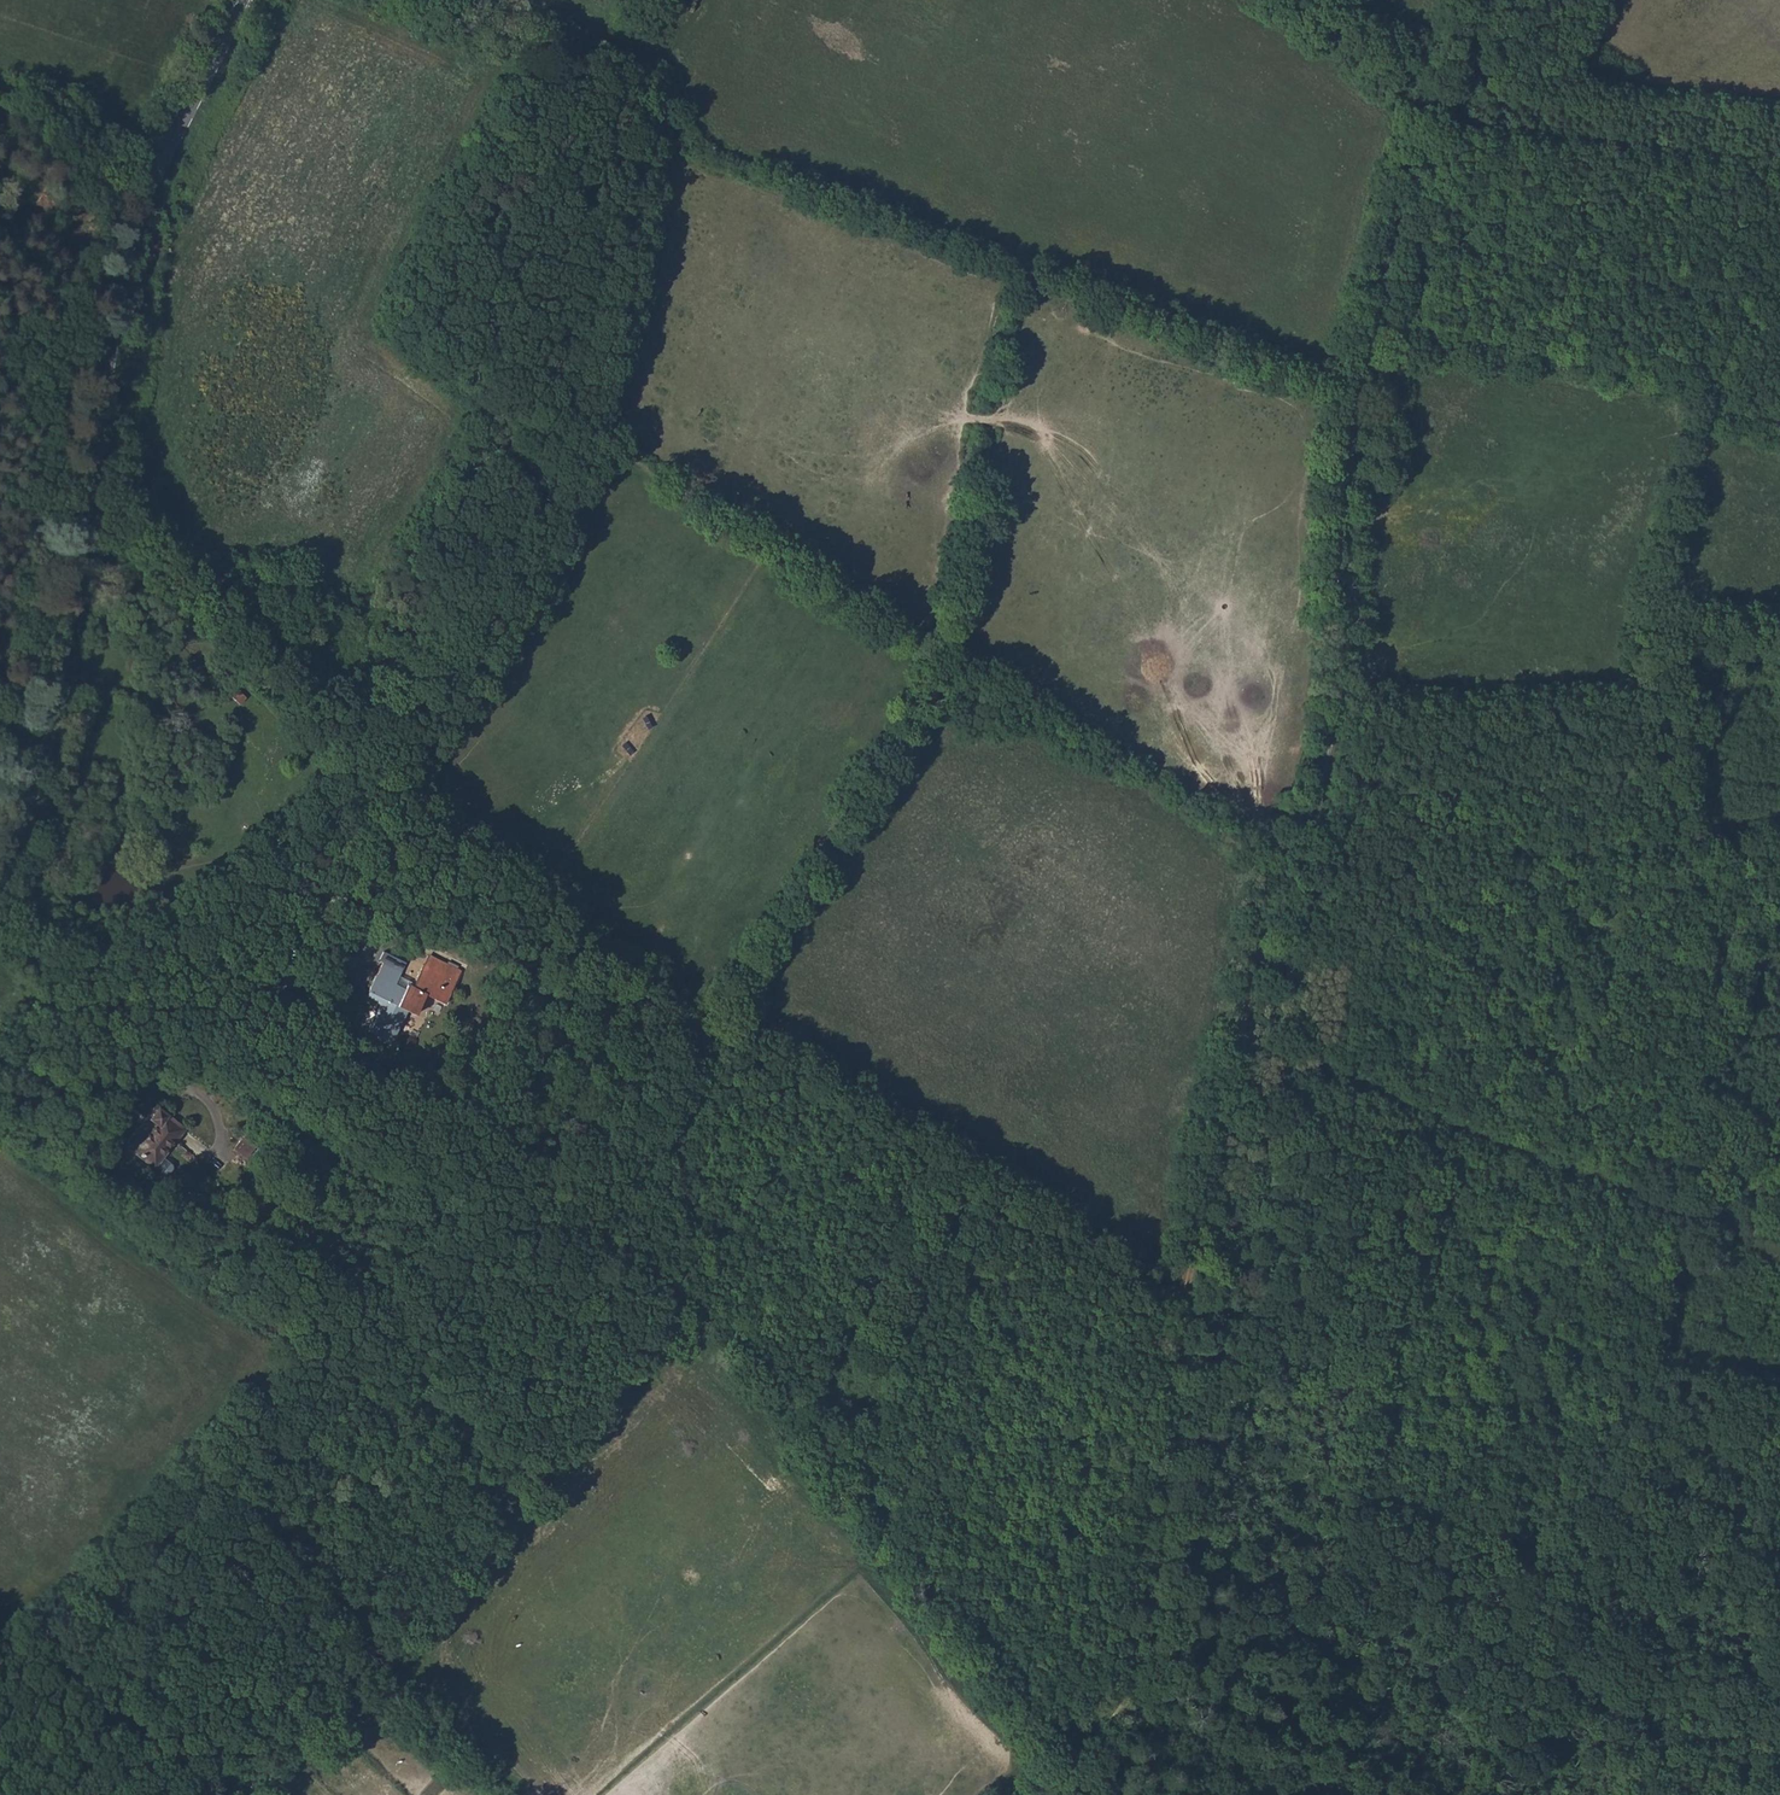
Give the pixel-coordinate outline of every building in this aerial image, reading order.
[(385,924),(408,924),(408,913),(386,913),(385,924)] [(347,940),(369,941),(368,929),(343,929),(343,939),(347,940)] [(347,940),(347,973),(362,973),(361,1010),(390,1011),(390,974),(401,974),(400,950),(416,950),(385,930),(385,948),(383,948),(383,956),(369,956),(369,945),(369,941),(347,940)] [(369,945),(369,956),(383,956),(383,948),(383,946),(369,945)] [(109,1123),(133,1138),(156,1100),(128,1083),(121,1092),(126,1095),(109,1123)] [(152,1120),(133,1152),(159,1168),(187,1123),(156,1104),(148,1117),(152,1120)] [(109,1123),(104,1130),(128,1146),(133,1138),(109,1123)]
